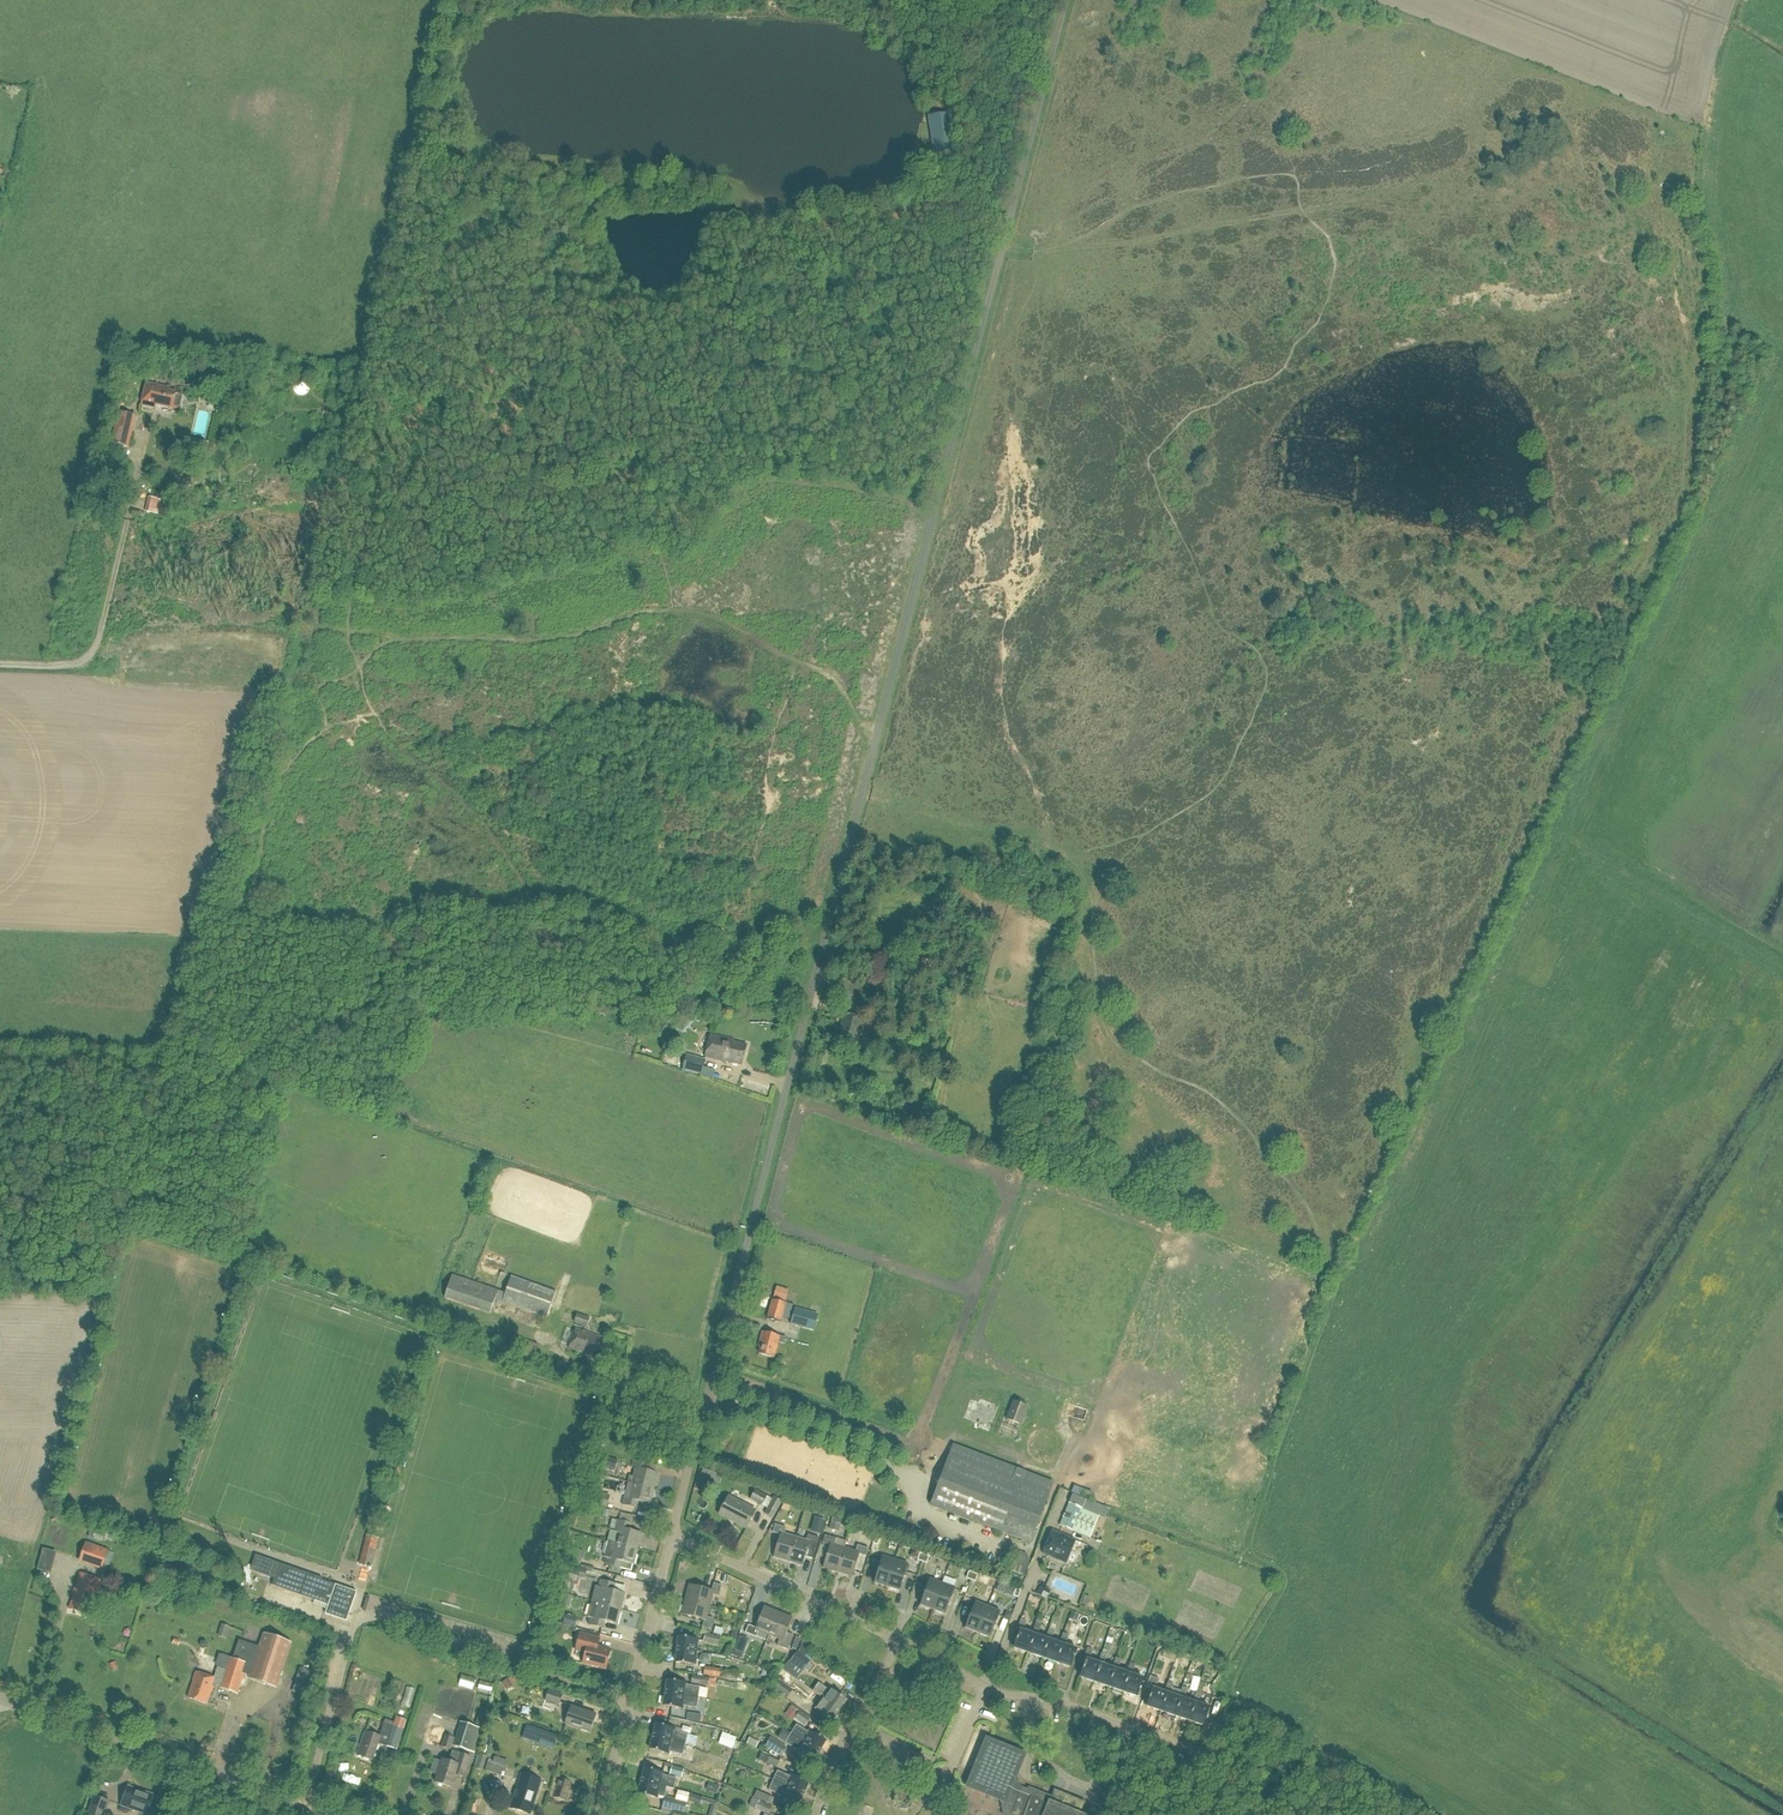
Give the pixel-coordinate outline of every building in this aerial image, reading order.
[(952,135),(946,136),(943,115),(929,117),(934,154),(940,153),(955,151),(952,135)] [(155,406),(180,411),(183,395),(169,392),(169,389),(146,384),(142,406),(154,408),(155,406)] [(128,447),(135,418),(119,414),(112,443),(128,447)] [(188,439),(186,445),(207,450),(208,444),(188,439)] [(977,944),(986,946),(989,934),(980,932),(977,944)] [(914,981),(925,984),(930,964),(919,961),(914,981)] [(848,986),(843,1003),(854,1005),(858,988),(848,986)] [(867,1048),(874,1023),(844,1014),(836,1042),(856,1048),(857,1045),(867,1048)] [(663,1040),(670,1029),(662,1024),(656,1036),(663,1040)] [(739,1066),(744,1047),(733,1045),(731,1042),(710,1036),(705,1059),(724,1063),(726,1062),(739,1066)] [(702,1076),(706,1060),(687,1056),(683,1071),(702,1076)] [(499,1283),(502,1271),(497,1270),(494,1282),(499,1283)] [(547,1320),(557,1293),(510,1276),(504,1294),(453,1276),(445,1299),(491,1315),(496,1301),(547,1320)] [(777,1286),(774,1297),(786,1301),(789,1290),(777,1286)] [(790,1319),(793,1306),(772,1301),(767,1319),(781,1322),(783,1317),(790,1319)] [(814,1331),(818,1316),(794,1310),(790,1325),(814,1331)] [(587,1327),(590,1319),(578,1316),(575,1324),(587,1327)] [(599,1339),(573,1330),(572,1332),(567,1330),(562,1343),(568,1345),(566,1348),(592,1357),(599,1339)] [(781,1344),(783,1337),(761,1332),(757,1347),(759,1348),(758,1354),(773,1358),(777,1343),(781,1344)] [(534,1358),(539,1345),(515,1336),(510,1349),(534,1358)] [(786,1359),(791,1343),(784,1341),(779,1357),(786,1359)] [(970,1400),(963,1419),(971,1422),(970,1425),(989,1432),(995,1415),(997,1416),(1000,1417),(1007,1420),(1006,1421),(1021,1427),(1028,1407),(1013,1402),(1010,1412),(998,1407),(979,1399),(978,1403),(970,1400)] [(1030,1545),(1048,1497),(948,1459),(929,1507),(1030,1545)] [(628,1483),(652,1489),(656,1474),(644,1471),(646,1465),(632,1461),(630,1468),(635,1469),(632,1478),(629,1477),(628,1483)] [(390,1473),(399,1475),(401,1467),(395,1466),(391,1466),(390,1473)] [(614,1476),(615,1470),(603,1467),(602,1473),(614,1476)] [(648,1506),(652,1489),(628,1483),(624,1499),(622,1498),(620,1505),(635,1509),(636,1503),(648,1506)] [(763,1507),(769,1496),(756,1490),(751,1500),(763,1507)] [(608,1509),(610,1496),(595,1492),(592,1505),(608,1509)] [(773,1520),(782,1503),(774,1498),(765,1516),(773,1520)] [(747,1531),(756,1513),(728,1499),(719,1517),(747,1531)] [(1102,1512),(1071,1499),(1060,1527),(1090,1540),(1099,1519),(1105,1521),(1109,1510),(1104,1507),(1102,1512)] [(600,1508),(598,1516),(608,1518),(610,1510),(600,1508)] [(822,1526),(824,1519),(814,1516),(812,1524),(822,1526)] [(608,1543),(635,1550),(639,1535),(628,1532),(630,1524),(616,1521),(614,1528),(613,1532),(611,1531),(608,1543)] [(789,1564),(796,1540),(785,1537),(787,1530),(775,1527),(773,1535),(780,1537),(773,1559),(789,1564)] [(1065,1564),(1075,1543),(1051,1533),(1042,1554),(1065,1564)] [(371,1569),(379,1539),(367,1536),(359,1566),(371,1569)] [(796,1540),(789,1564),(804,1569),(807,1559),(813,1561),(820,1540),(809,1537),(807,1543),(796,1540)] [(838,1574),(845,1550),(835,1547),(837,1540),(825,1537),(823,1544),(830,1546),(823,1570),(838,1574)] [(103,1571),(109,1552),(86,1543),(79,1563),(103,1571)] [(631,1565),(635,1550),(608,1543),(604,1558),(606,1558),(604,1566),(619,1570),(621,1562),(631,1565)] [(845,1550),(838,1574),(853,1578),(859,1556),(866,1558),(868,1550),(858,1546),(856,1553),(845,1550)] [(568,1562),(567,1564),(579,1568),(584,1551),(572,1548),(569,1557),(568,1562)] [(1030,1565),(1032,1557),(1006,1549),(1003,1556),(1030,1565)] [(887,1589),(896,1562),(883,1558),(874,1585),(887,1589)] [(1026,1578),(1030,1566),(1014,1561),(1010,1572),(1026,1578)] [(896,1562),(887,1589),(900,1593),(909,1566),(896,1562)] [(347,1623),(357,1593),(322,1581),(323,1580),(279,1565),(272,1587),(329,1607),(325,1615),(347,1623)] [(578,1577),(580,1569),(568,1566),(561,1593),(572,1596),(577,1577),(578,1577)] [(87,1617),(91,1604),(95,1602),(98,1592),(102,1581),(78,1573),(72,1593),(73,1596),(69,1611),(87,1617)] [(951,1584),(953,1577),(941,1573),(939,1580),(951,1584)] [(990,1579),(987,1586),(994,1589),(996,1581),(990,1579)] [(592,1601),(620,1609),(624,1594),(612,1591),(614,1584),(600,1580),(598,1588),(595,1587),(592,1601)] [(933,1612),(942,1585),(930,1581),(920,1607),(933,1612)] [(1012,1587),(1000,1582),(996,1590),(1009,1595),(1012,1587)] [(942,1585),(933,1612),(946,1616),(955,1590),(942,1585)] [(690,1587),(686,1602),(711,1609),(714,1598),(719,1599),(722,1588),(715,1586),(713,1593),(690,1587)] [(616,1623),(620,1609),(592,1601),(588,1616),(591,1616),(589,1623),(604,1627),(606,1620),(616,1623)] [(711,1609),(686,1602),(682,1617),(705,1623),(703,1631),(710,1633),(713,1621),(708,1620),(711,1609)] [(977,1635),(988,1609),(975,1604),(965,1630),(977,1635)] [(565,1623),(568,1610),(558,1607),(554,1620),(565,1623)] [(769,1638),(779,1614),(765,1609),(756,1631),(749,1628),(746,1636),(757,1641),(759,1634),(769,1638)] [(988,1609),(977,1635),(990,1640),(1000,1614),(988,1609)] [(779,1614),(769,1638),(780,1642),(778,1649),(788,1653),(792,1645),(785,1642),(793,1620),(779,1614)] [(738,1625),(740,1618),(732,1616),(731,1624),(738,1625)] [(1048,1642),(1046,1641),(1037,1638),(1042,1624),(1041,1624),(1042,1621),(1038,1619),(1032,1637),(1034,1637),(1028,1655),(1042,1660),(1048,1642)] [(1034,1637),(1032,1637),(1022,1633),(1026,1623),(1021,1621),(1018,1632),(1020,1633),(1014,1650),(1028,1655),(1034,1637)] [(222,1625),(218,1636),(225,1638),(228,1627),(222,1625)] [(1042,1660),(1055,1664),(1061,1647),(1059,1646),(1051,1643),(1054,1633),(1049,1631),(1046,1641),(1048,1642),(1042,1660)] [(605,1670),(610,1651),(595,1647),(597,1638),(579,1634),(575,1651),(584,1653),(581,1664),(605,1670)] [(719,1646),(721,1638),(706,1634),(704,1643),(719,1646)] [(276,1690),(292,1644),(264,1635),(260,1649),(239,1642),(233,1660),(230,1659),(226,1670),(218,1667),(214,1680),(195,1674),(187,1699),(207,1706),(213,1686),(220,1688),(220,1690),(238,1696),(245,1674),(251,1676),(249,1681),(276,1690)] [(1061,1647),(1055,1664),(1071,1670),(1077,1652),(1065,1648),(1069,1638),(1063,1636),(1059,1646),(1061,1647)] [(746,1647),(749,1640),(741,1637),(739,1644),(746,1647)] [(796,1638),(791,1649),(796,1650),(800,1639),(796,1638)] [(677,1652),(697,1654),(699,1641),(679,1639),(677,1652)] [(1100,1667),(1098,1666),(1089,1663),(1092,1653),(1087,1651),(1083,1661),(1086,1662),(1080,1681),(1094,1686),(1100,1667)] [(696,1668),(697,1654),(677,1652),(676,1666),(696,1668)] [(802,1672),(810,1662),(796,1652),(788,1662),(802,1672)] [(1114,1672),(1112,1671),(1103,1668),(1106,1657),(1102,1656),(1098,1666),(1100,1667),(1094,1686),(1108,1690),(1114,1672)] [(767,1666),(775,1670),(779,1661),(771,1657),(767,1666)] [(1129,1676),(1127,1676),(1116,1672),(1120,1662),(1116,1660),(1112,1671),(1114,1672),(1108,1690),(1122,1695),(1129,1676)] [(787,1661),(782,1665),(789,1672),(793,1667),(787,1661)] [(301,1691),(309,1668),(297,1664),(289,1687),(301,1691)] [(1129,1676),(1122,1695),(1137,1700),(1143,1681),(1132,1678),(1135,1667),(1130,1666),(1127,1676),(1129,1676)] [(721,1679),(722,1671),(706,1668),(704,1676),(721,1679)] [(736,1683),(737,1676),(725,1673),(724,1681),(736,1683)] [(709,1687),(710,1680),(692,1677),(691,1684),(709,1687)] [(507,1678),(501,1682),(506,1689),(512,1686),(507,1678)] [(793,1690),(775,1678),(769,1687),(787,1699),(793,1690)] [(1166,1695),(1164,1694),(1155,1691),(1158,1680),(1153,1679),(1150,1690),(1152,1691),(1150,1697),(1147,1708),(1161,1713),(1166,1695)] [(666,1695),(699,1700),(701,1689),(686,1687),(686,1685),(668,1682),(666,1695)] [(824,1701),(840,1712),(847,1701),(831,1690),(830,1692),(819,1683),(812,1692),(824,1701)] [(1198,1683),(1195,1692),(1201,1694),(1204,1684),(1198,1683)] [(1181,1699),(1179,1698),(1170,1696),(1173,1685),(1167,1684),(1164,1694),(1166,1695),(1161,1713),(1175,1717),(1181,1699)] [(1194,1703),(1192,1703),(1184,1700),(1187,1690),(1182,1688),(1179,1698),(1181,1699),(1175,1717),(1189,1721),(1194,1703)] [(1146,1689),(1144,1695),(1150,1697),(1152,1691),(1150,1690),(1146,1689)] [(1194,1703),(1189,1721),(1204,1726),(1210,1708),(1198,1704),(1201,1694),(1195,1692),(1192,1703),(1194,1703)] [(560,1707),(563,1698),(549,1693),(545,1701),(560,1707)] [(698,1710),(699,1700),(666,1695),(664,1708),(683,1710),(683,1708),(698,1710)] [(832,1723),(840,1712),(824,1701),(816,1711),(832,1723)] [(795,1718),(800,1712),(791,1705),(785,1715),(793,1721),(795,1718)] [(590,1735),(596,1716),(571,1708),(565,1726),(590,1735)] [(795,1718),(806,1726),(810,1720),(800,1712),(795,1718)] [(395,1750),(405,1720),(396,1717),(395,1722),(386,1720),(384,1724),(384,1723),(379,1738),(364,1734),(357,1756),(373,1761),(378,1745),(395,1750)] [(462,1721),(454,1746),(467,1750),(474,1725),(462,1721)] [(791,1734),(819,1753),(827,1742),(810,1731),(809,1733),(797,1725),(791,1734)] [(654,1740),(686,1748),(689,1737),(675,1734),(676,1732),(657,1727),(654,1740)] [(812,1765),(819,1753),(791,1734),(785,1743),(797,1751),(795,1753),(812,1765)] [(451,1751),(455,1739),(446,1736),(442,1748),(451,1751)] [(745,1737),(744,1741),(747,1743),(746,1745),(757,1750),(760,1744),(745,1737)] [(782,1758),(787,1750),(768,1738),(763,1746),(782,1758)] [(1083,1813),(1087,1802),(1055,1789),(1049,1804),(1038,1799),(1040,1793),(1029,1788),(1028,1790),(1023,1788),(1018,1778),(1027,1755),(986,1738),(966,1789),(1001,1803),(1003,1814),(1088,1814),(1083,1813)] [(430,1739),(427,1749),(435,1752),(439,1742),(430,1739)] [(684,1758),(686,1748),(654,1740),(651,1753),(669,1757),(670,1755),(684,1758)] [(434,1759),(429,1772),(438,1775),(435,1783),(452,1789),(456,1776),(464,1779),(470,1758),(459,1754),(455,1765),(442,1761),(442,1762),(434,1759)] [(480,1754),(475,1768),(482,1770),(487,1756),(480,1754)] [(781,1771),(784,1765),(771,1759),(768,1766),(781,1771)] [(504,1777),(507,1768),(488,1762),(485,1771),(504,1777)] [(686,1779),(688,1771),(684,1769),(674,1766),(672,1766),(669,1775),(682,1778),(686,1779)] [(641,1783),(667,1790),(668,1789),(675,1791),(677,1781),(663,1777),(663,1775),(644,1770),(641,1783)] [(773,1782),(804,1796),(809,1784),(791,1776),(791,1777),(778,1772),(773,1782)] [(521,1773),(509,1807),(530,1814),(542,1780),(521,1773)] [(560,1779),(554,1797),(565,1801),(571,1783),(560,1779)] [(709,1782),(706,1791),(716,1794),(719,1786),(709,1782)] [(798,1808),(804,1796),(773,1782),(769,1791),(782,1797),(780,1800),(798,1808)] [(665,1800),(667,1790),(641,1783),(638,1795),(657,1800),(658,1798),(665,1800)] [(146,1814),(148,1810),(153,1797),(127,1787),(121,1806),(146,1814)] [(772,1806),(775,1798),(753,1789),(750,1797),(772,1806)] [(700,1806),(703,1798),(691,1794),(689,1802),(700,1806)] [(110,1802),(95,1796),(88,1814),(106,1814),(110,1802)] [(685,1814),(688,1804),(666,1798),(663,1809),(685,1814)] [(773,1808),(753,1799),(750,1807),(768,1814),(770,1814),(773,1808)]
